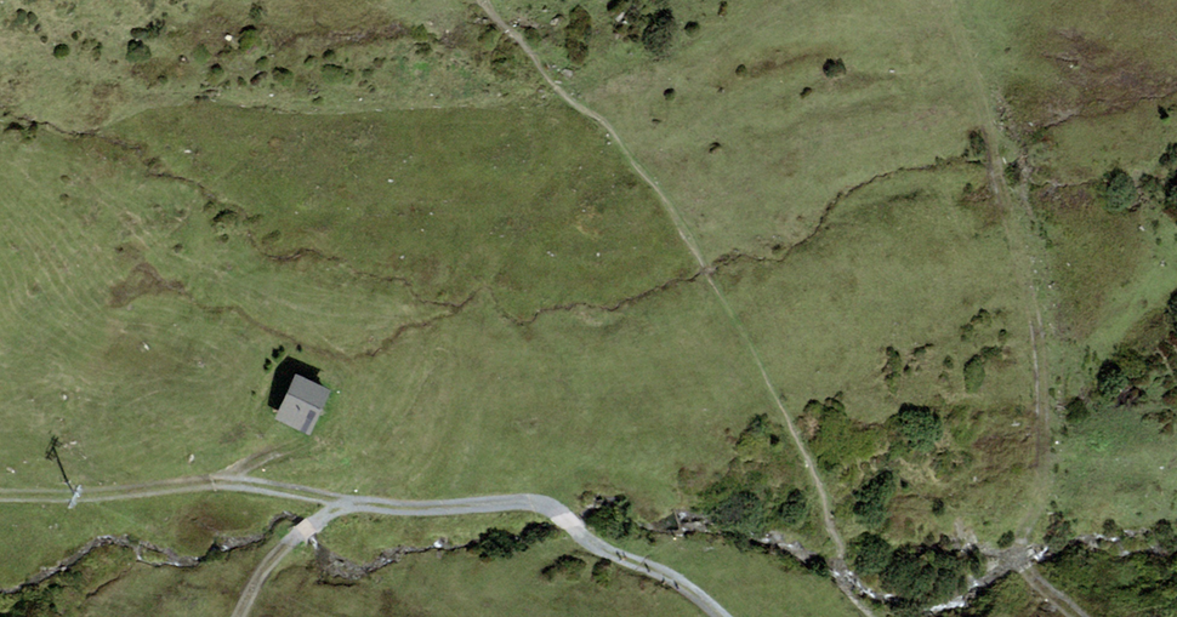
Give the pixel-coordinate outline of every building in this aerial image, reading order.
[(322,394),(290,379),(269,421),(302,437),(322,394)]
